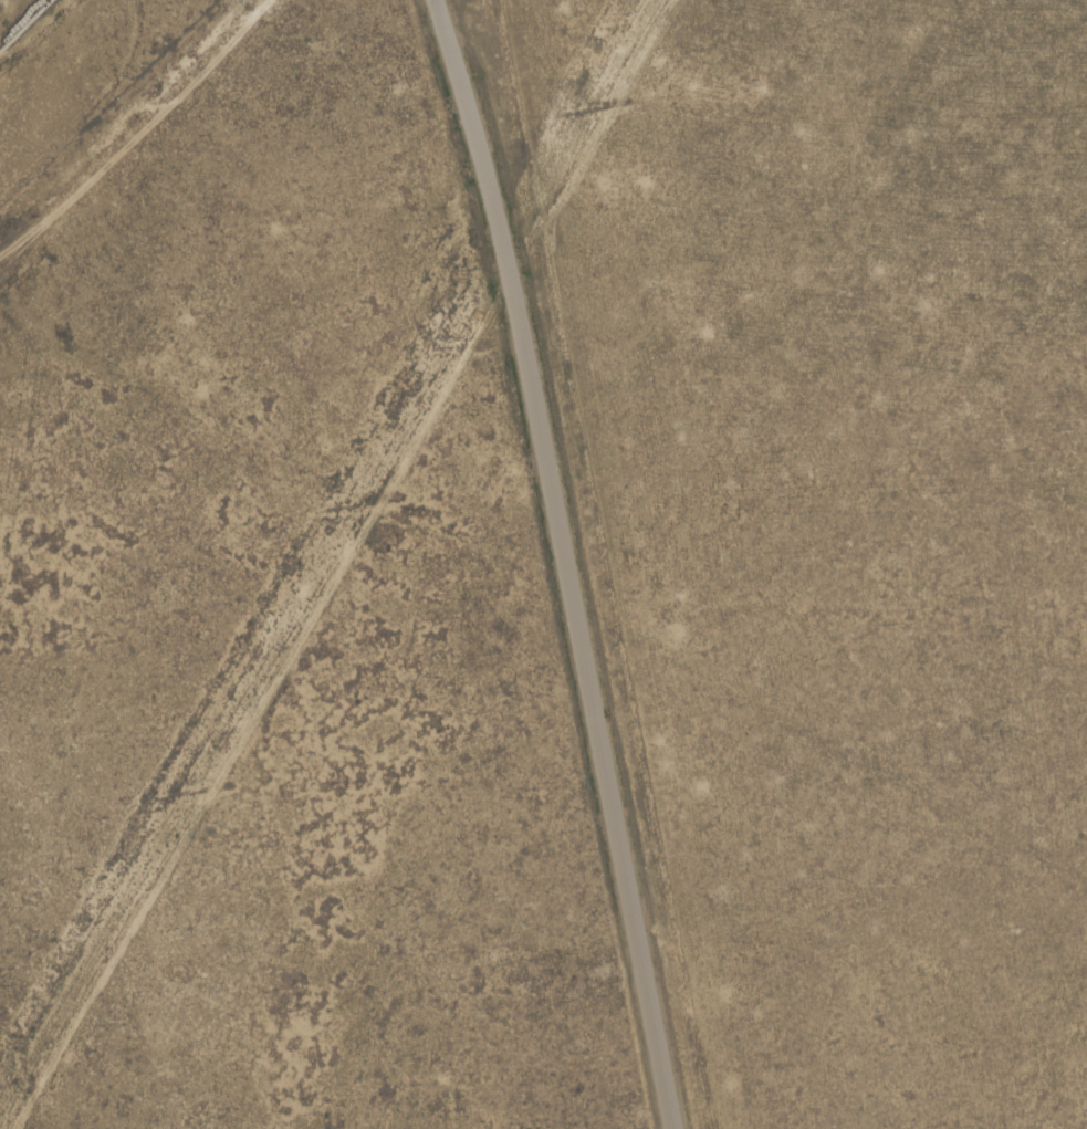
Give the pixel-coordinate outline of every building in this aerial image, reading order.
[(13,26),(20,33),(44,11),(38,4),(13,26)]
